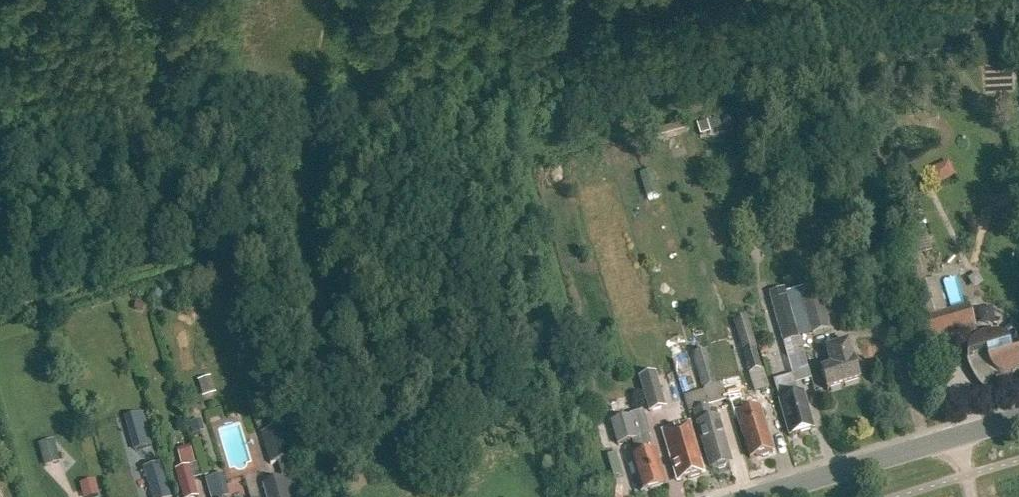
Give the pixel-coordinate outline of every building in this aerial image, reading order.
[(707,123),(697,126),(700,137),(711,134),(707,123)] [(664,131),(667,141),(687,135),(684,125),(664,131)] [(948,163),(930,171),(937,186),(954,178),(948,163)] [(910,288),(920,321),(926,342),(963,331),(974,369),(969,370),(971,375),(974,380),(977,384),(980,388),(984,392),(998,377),(1001,377),(1003,377),(1006,377),(1008,376),(1010,376),(1013,375),(1015,374),(1017,372),(1018,371),(1018,327),(1017,325),(1015,324),(1013,323),(999,336),(997,335),(995,335),(994,334),(992,334),(990,334),(988,334),(986,334),(984,335),(982,335),(981,336),(979,337),(977,338),(974,328),(975,327),(969,306),(947,313),(937,280),(925,284),(910,288)] [(804,289),(787,294),(788,299),(799,340),(813,335),(829,331),(819,298),(808,302),(804,289)] [(788,299),(772,303),(784,344),(799,340),(788,299)] [(734,323),(749,375),(764,371),(749,319),(734,323)] [(825,352),(830,370),(821,372),(827,393),(859,383),(854,362),(853,363),(848,346),(835,350),(825,352)] [(692,356),(703,390),(717,386),(707,352),(692,356)] [(656,374),(639,379),(649,414),(666,409),(656,374)] [(798,397),(792,377),(773,383),(789,437),(813,430),(807,409),(807,401),(804,400),(803,396),(798,397)] [(202,392),(214,389),(211,378),(198,382),(202,392)] [(707,391),(692,397),(697,410),(712,405),(707,391)] [(747,414),(742,399),(733,402),(738,418),(737,418),(750,460),(761,457),(763,458),(767,457),(768,454),(772,453),(767,434),(768,432),(767,427),(764,426),(760,411),(747,414)] [(714,431),(708,408),(693,412),(700,435),(699,436),(705,455),(708,455),(712,470),(716,469),(719,471),(724,469),(726,466),(729,465),(723,445),(725,443),(721,429),(714,431)] [(143,413),(125,419),(135,451),(153,446),(143,413)] [(642,414),(611,424),(618,447),(633,442),(638,459),(631,461),(641,494),(666,487),(656,454),(653,455),(647,438),(650,437),(642,414)] [(202,422),(189,425),(192,436),(205,433),(202,422)] [(275,461),(298,456),(291,425),(267,430),(275,461)] [(703,476),(688,427),(664,434),(670,455),(669,457),(671,463),(673,464),(679,483),(703,476)] [(54,442),(39,446),(43,460),(58,456),(54,442)] [(264,485),(268,496),(290,496),(285,479),(296,477),(291,461),(278,464),(283,480),(264,485)] [(183,496),(199,496),(194,481),(203,478),(199,464),(175,471),(183,496)] [(152,496),(170,496),(160,465),(143,471),(152,496)] [(80,485),(83,496),(99,496),(95,481),(80,485)]
